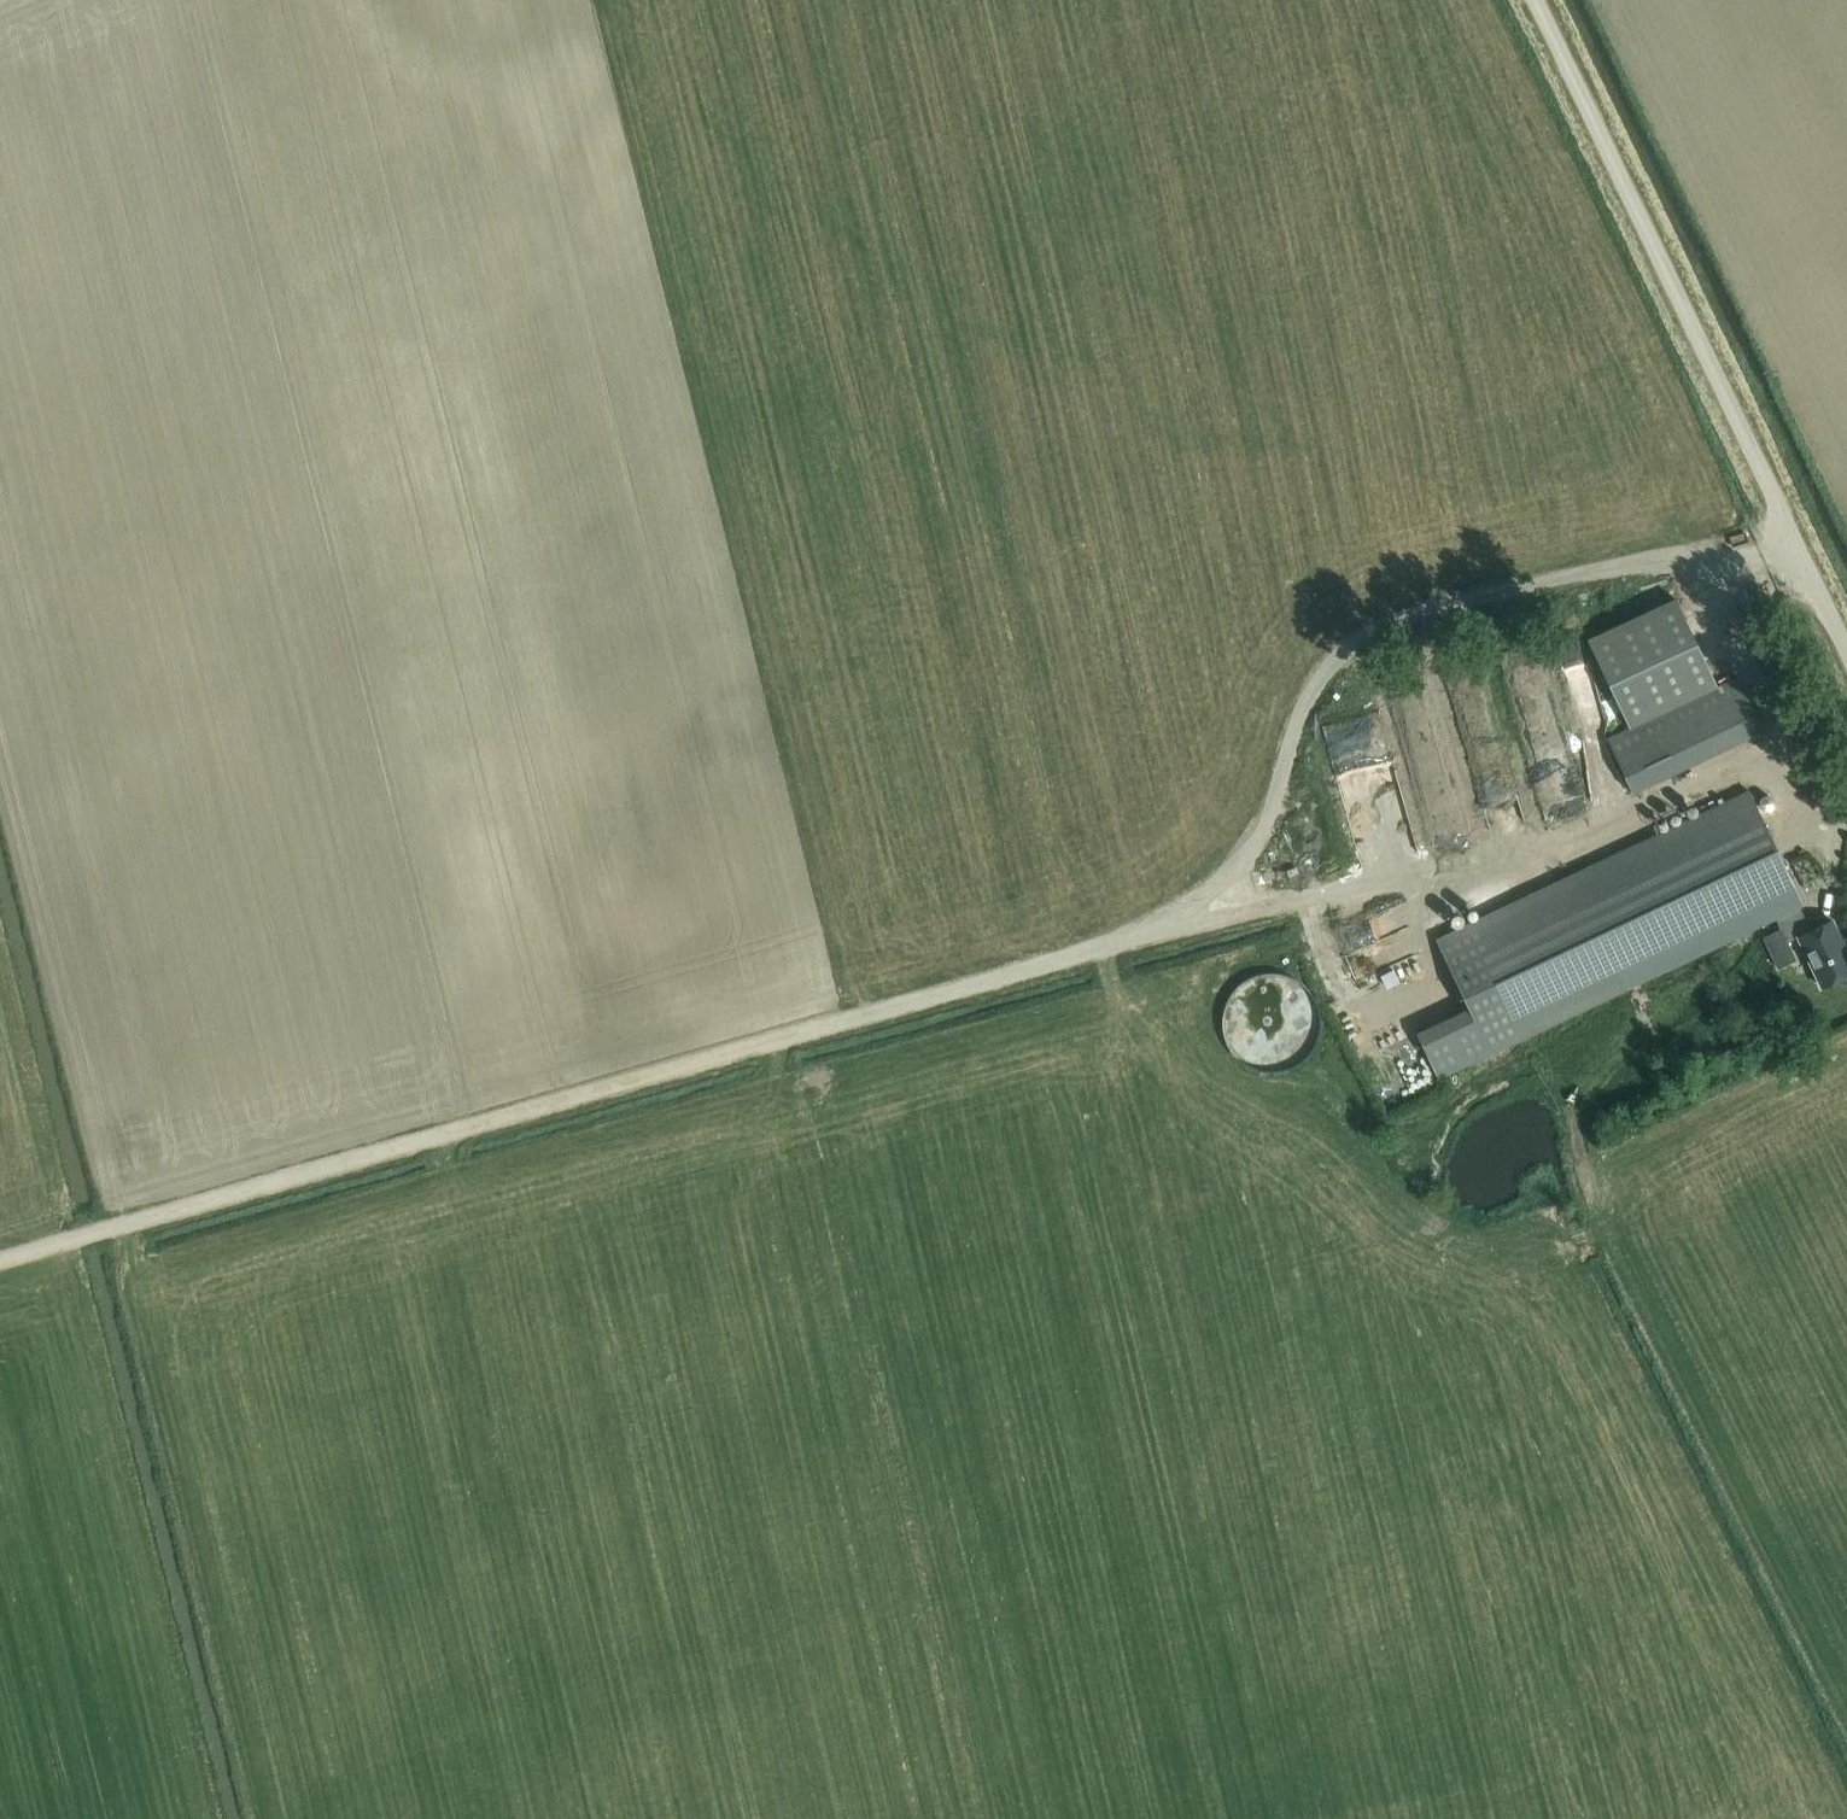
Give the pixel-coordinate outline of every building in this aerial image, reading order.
[(1587,637),(1629,727),(1717,685),(1674,596),(1587,637)] [(1631,791),(1768,726),(1743,673),(1717,685),(1629,727),(1606,738),(1631,791)] [(1489,1052),(1775,917),(1799,906),(1803,904),(1749,789),(1435,938),(1489,1052)] [(1775,917),(1787,941),(1798,936),(1822,985),(1846,973),(1846,952),(1831,918),(1810,928),(1799,906),(1775,917)]
